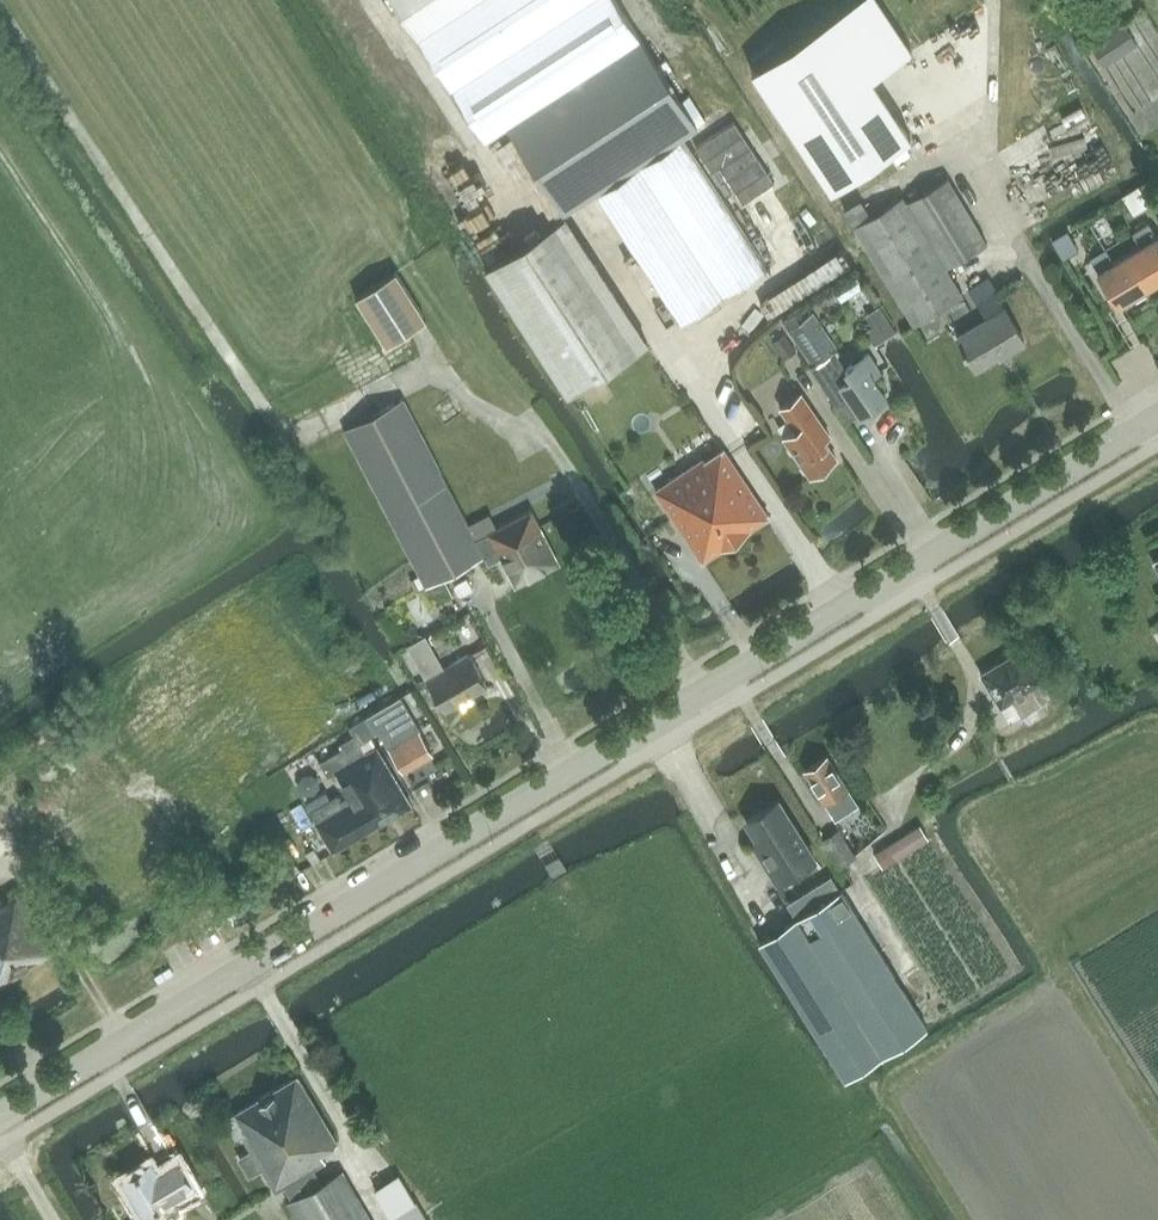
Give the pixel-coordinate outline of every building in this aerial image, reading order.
[(418,36),(474,0),(394,0),(418,36)] [(418,36),(486,140),(507,126),(641,39),(616,0),(474,0),(418,36)] [(752,69),(831,189),(911,136),(872,77),(912,51),(878,0),(856,0),(752,69)] [(1105,66),(1136,46),(1123,23),(1091,44),(1105,66)] [(641,39),(507,126),(563,212),(595,191),(679,136),(697,125),(641,39)] [(1113,160),(1088,119),(1006,169),(1031,210),(1113,160)] [(679,136),(595,191),(680,321),(763,264),(729,212),(775,182),(735,121),(689,151),(679,136)] [(907,202),(947,270),(987,245),(946,178),(907,202)] [(1134,211),(1151,200),(1139,181),(1122,192),(1134,211)] [(962,295),(947,270),(907,202),(903,196),(870,216),(860,199),(844,209),(854,226),(853,226),(913,324),(962,295)] [(1147,287),(1157,280),(1157,237),(1157,235),(1156,235),(1149,223),(1133,232),(1141,245),(1127,253),(1147,287)] [(524,241),(484,266),(498,287),(537,262),(524,241)] [(1118,304),(1147,287),(1127,253),(1113,261),(1106,248),(1090,258),(1098,270),(1097,271),(1118,304)] [(396,270),(354,298),(385,347),(428,320),(396,270)] [(1008,351),(1024,341),(1004,308),(1003,308),(994,292),(977,303),(986,318),(957,336),(976,367),(1006,349),(1008,351)] [(813,313),(788,329),(811,363),(809,365),(819,380),(835,404),(848,396),(860,415),(886,397),(872,376),(880,370),(868,352),(846,367),(844,364),(834,350),(837,348),(813,313)] [(824,469),(825,466),(836,458),(824,439),(829,435),(801,393),(780,407),(795,429),(783,436),(810,476),(814,473),(818,474),(824,469)] [(404,397),(344,429),(426,585),(485,554),(477,538),(455,496),(421,431),(404,397)] [(702,560),(768,516),(724,449),(706,460),(704,457),(656,490),(702,560)] [(532,510),(477,538),(485,554),(489,562),(501,556),(515,584),(559,562),(539,525),(532,510)] [(443,667),(434,651),(426,634),(407,645),(445,711),(487,685),(468,653),(443,667)] [(1033,688),(1044,682),(1024,648),(982,674),(1009,719),(1021,712),(1022,715),(1042,703),(1033,688)] [(433,754),(417,726),(400,696),(364,716),(365,718),(373,734),(383,728),(390,741),(387,743),(403,771),(433,754)] [(350,727),(354,735),(339,744),(342,749),(320,761),(329,776),(336,771),(350,796),(348,797),(347,797),(342,800),(339,794),(310,811),(317,823),(316,823),(333,851),(411,805),(376,746),(365,753),(360,744),(375,736),(373,734),(365,718),(350,727)] [(836,820),(861,805),(830,755),(805,770),(836,820)] [(748,820),(766,848),(759,852),(777,880),(816,856),(781,800),(748,820)] [(882,866),(928,837),(920,824),(874,853),(882,866)] [(840,865),(857,855),(841,830),(825,841),(840,865)] [(856,910),(842,888),(759,940),(846,1080),(929,1027),(856,910)] [(56,949),(20,889),(2,900),(0,897),(0,983),(56,949)] [(242,904),(228,912),(234,923),(248,914),(242,904)] [(288,1185),(295,1198),(322,1182),(314,1170),(328,1162),(322,1152),(340,1141),(299,1073),(230,1115),(234,1121),(229,1123),(239,1139),(243,1136),(276,1192),(288,1185)] [(146,1216),(195,1186),(184,1169),(163,1181),(152,1163),(124,1180),(146,1216)] [(404,1169),(379,1183),(400,1219),(432,1219),(404,1169)] [(295,1198),(288,1202),(298,1219),(373,1219),(343,1170),(322,1182),(295,1198)]
